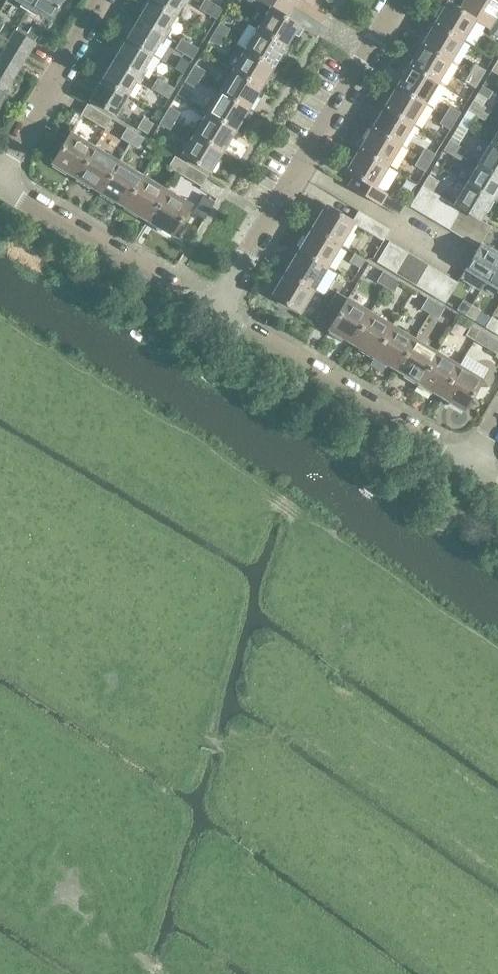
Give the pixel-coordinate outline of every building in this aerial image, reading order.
[(29,7),(49,19),(61,0),(33,0),(29,7)] [(152,0),(149,0),(138,19),(163,34),(175,14),(152,0)] [(175,14),(183,0),(152,0),(175,14)] [(208,14),(212,8),(210,7),(213,2),(210,0),(204,0),(199,8),(208,14)] [(286,45),(294,32),(297,33),(301,26),(298,24),(287,17),(293,6),(282,0),(257,0),(269,7),(257,27),(286,45)] [(469,0),(465,0),(460,9),(447,1),(434,22),(463,40),(475,20),(489,28),(496,16),(469,0)] [(496,16),(497,13),(497,1),(496,0),(469,0),(496,16)] [(216,19),(223,8),(213,2),(210,7),(212,8),(208,14),(216,19)] [(163,34),(138,19),(126,38),(151,54),(163,34)] [(214,30),(225,37),(231,28),(219,21),(214,30)] [(463,40),(434,22),(426,35),(423,33),(419,40),(422,41),(422,43),(451,60),(463,40)] [(244,48),(273,65),(281,52),(284,54),(288,47),(285,45),(286,45),(257,27),(244,48)] [(6,42),(7,43),(28,55),(36,41),(14,28),(6,42)] [(225,37),(214,30),(209,39),(220,46),(225,37)] [(175,48),(184,54),(188,48),(186,47),(189,42),(181,37),(175,48)] [(114,59),(139,74),(151,54),(126,38),(114,59)] [(28,55),(7,43),(6,42),(0,52),(0,101),(28,55)] [(192,58),(199,47),(189,42),(186,47),(188,48),(184,54),(192,58)] [(451,60),(422,43),(418,49),(415,48),(411,54),(414,56),(408,65),(437,82),(451,60)] [(232,69),(261,87),(268,74),(271,76),(276,68),(273,66),(273,65),(244,48),(232,69)] [(102,79),(127,94),(139,74),(114,59),(102,79)] [(189,71),(200,78),(205,70),(194,63),(189,71)] [(470,71),(481,78),(486,69),(475,63),(470,71)] [(437,82),(408,65),(401,78),(398,76),(394,82),(397,84),(396,85),(425,102),(437,82)] [(219,90),(248,107),(256,94),(259,96),(263,89),(260,87),(261,87),(232,69),(219,90)] [(200,78),(189,71),(183,81),(194,87),(200,78)] [(481,78),(470,71),(464,81),(475,87),(481,78)] [(151,88),(160,93),(163,88),(162,87),(165,81),(157,77),(151,88)] [(115,114),(127,94),(102,79),(90,99),(115,114)] [(168,98),(175,87),(165,81),(162,87),(163,88),(160,93),(168,98)] [(425,102),(396,85),(384,106),(412,123),(425,102)] [(248,107),(219,90),(206,111),(235,129),(243,115),(247,117),(251,110),(248,108),(248,107)] [(473,98),(467,110),(476,115),(480,110),(478,109),(481,103),(473,98)] [(80,113),(99,124),(105,128),(111,117),(87,103),(80,113)] [(480,110),(476,115),(484,120),(491,109),(481,103),(478,109),(480,110)] [(164,113),(175,120),(180,112),(169,105),(164,113)] [(444,114),(455,121),(460,111),(450,105),(444,114)] [(371,127),(400,144),(412,123),(384,106),(371,127)] [(194,132),(223,149),(231,136),(234,138),(238,131),(235,129),(206,111),(194,132)] [(175,120),(164,113),(158,123),(169,129),(175,120)] [(455,121),(444,114),(439,122),(450,129),(455,121)] [(143,116),(136,127),(147,133),(153,123),(143,116)] [(129,142),(136,132),(127,126),(120,137),(129,142)] [(400,144),(371,127),(364,139),(361,137),(357,144),(360,146),(359,148),(388,165),(400,144)] [(76,177),(95,146),(70,131),(52,162),(76,177)] [(136,132),(129,142),(137,147),(144,136),(136,132)] [(181,154),(210,171),(218,157),(222,159),(226,152),(223,150),(223,149),(194,132),(181,154)] [(449,138),(443,149),(453,155),(456,149),(454,148),(457,143),(449,138)] [(497,174),(497,146),(490,142),(478,162),(497,174)] [(456,149),(453,155),(461,160),(467,149),(457,143),(454,148),(456,149)] [(95,146),(76,177),(100,191),(118,160),(95,146)] [(419,155),(430,162),(435,153),(425,146),(419,155)] [(398,215),(405,203),(375,185),(388,165),(359,148),(351,161),(348,159),(344,166),(347,167),(346,169),(354,174),(347,185),(398,215)] [(177,171),(183,160),(174,155),(168,166),(177,171)] [(430,162),(419,155),(414,164),(425,171),(430,162)] [(118,160),(100,191),(123,205),(142,174),(118,160)] [(183,160),(177,171),(201,185),(207,175),(183,160)] [(492,198),(497,188),(497,174),(478,162),(466,182),(492,198)] [(142,174),(123,205),(147,220),(166,189),(142,174)] [(428,174),(422,184),(432,190),(433,191),(439,180),(428,174)] [(471,213),(480,219),(492,198),(466,182),(454,203),(461,207),(471,213)] [(409,205),(420,212),(432,190),(422,184),(409,205)] [(166,189),(147,220),(171,234),(190,203),(166,189)] [(442,196),(433,191),(432,190),(420,212),(429,217),(442,196)] [(442,196),(429,217),(439,223),(452,201),(442,196)] [(449,229),(461,207),(454,203),(452,201),(439,223),(449,229)] [(311,227),(340,244),(353,222),(383,240),(390,229),(358,209),(352,220),(325,204),(311,227)] [(471,213),(461,207),(449,229),(459,235),(471,213)] [(480,219),(471,213),(459,235),(468,240),(481,219),(480,219)] [(481,219),(468,240),(478,246),(480,243),(491,225),(481,219)] [(298,249),(326,266),(340,244),(311,227),(311,228),(307,226),(304,233),(307,234),(298,249)] [(386,267),(399,246),(389,240),(376,261),(386,267)] [(497,259),(497,253),(480,243),(478,246),(465,268),(485,281),(497,259)] [(395,273),(408,252),(399,246),(386,267),(395,273)] [(284,272),(313,289),(326,266),(298,249),(284,272)] [(349,261),(360,267),(365,258),(354,252),(349,261)] [(406,279),(419,258),(408,252),(395,273),(406,279)] [(416,285),(429,264),(419,258),(406,279),(416,285)] [(485,281),(497,288),(497,259),(485,281)] [(425,291),(438,269),(429,264),(416,285),(425,291)] [(438,269),(425,291),(435,297),(448,275),(438,269)] [(384,286),(391,275),(382,270),(376,281),(384,286)] [(313,289),(284,272),(271,294),(300,311),(313,289)] [(391,275),(384,286),(393,291),(400,280),(391,275)] [(445,302),(458,281),(448,275),(435,297),(445,302)] [(331,300),(342,306),(347,297),(336,291),(331,300)] [(428,312),(435,301),(427,296),(420,308),(428,312)] [(342,306),(329,327),(329,328),(351,342),(370,311),(347,297),(342,306)] [(456,309),(464,314),(467,309),(469,310),(472,304),(463,298),(456,309)] [(342,306),(331,300),(318,320),(329,327),(342,306)] [(435,301),(428,312),(438,318),(444,307),(435,301)] [(464,314),(474,320),(480,309),(472,304),(469,310),(467,309),(464,314)] [(370,311),(351,342),(374,355),(392,324),(370,311)] [(497,334),(497,320),(491,315),(485,326),(497,334)] [(473,339),(480,328),(472,323),(465,334),(473,339)] [(395,368),(414,337),(392,324),(374,355),(395,368)] [(473,339),(497,353),(497,351),(497,339),(480,328),(473,339)] [(414,337),(395,368),(418,382),(437,351),(414,337)] [(437,351),(418,382),(440,395),(459,364),(437,351)] [(459,364),(440,395),(463,409),(482,378),(459,364)]
